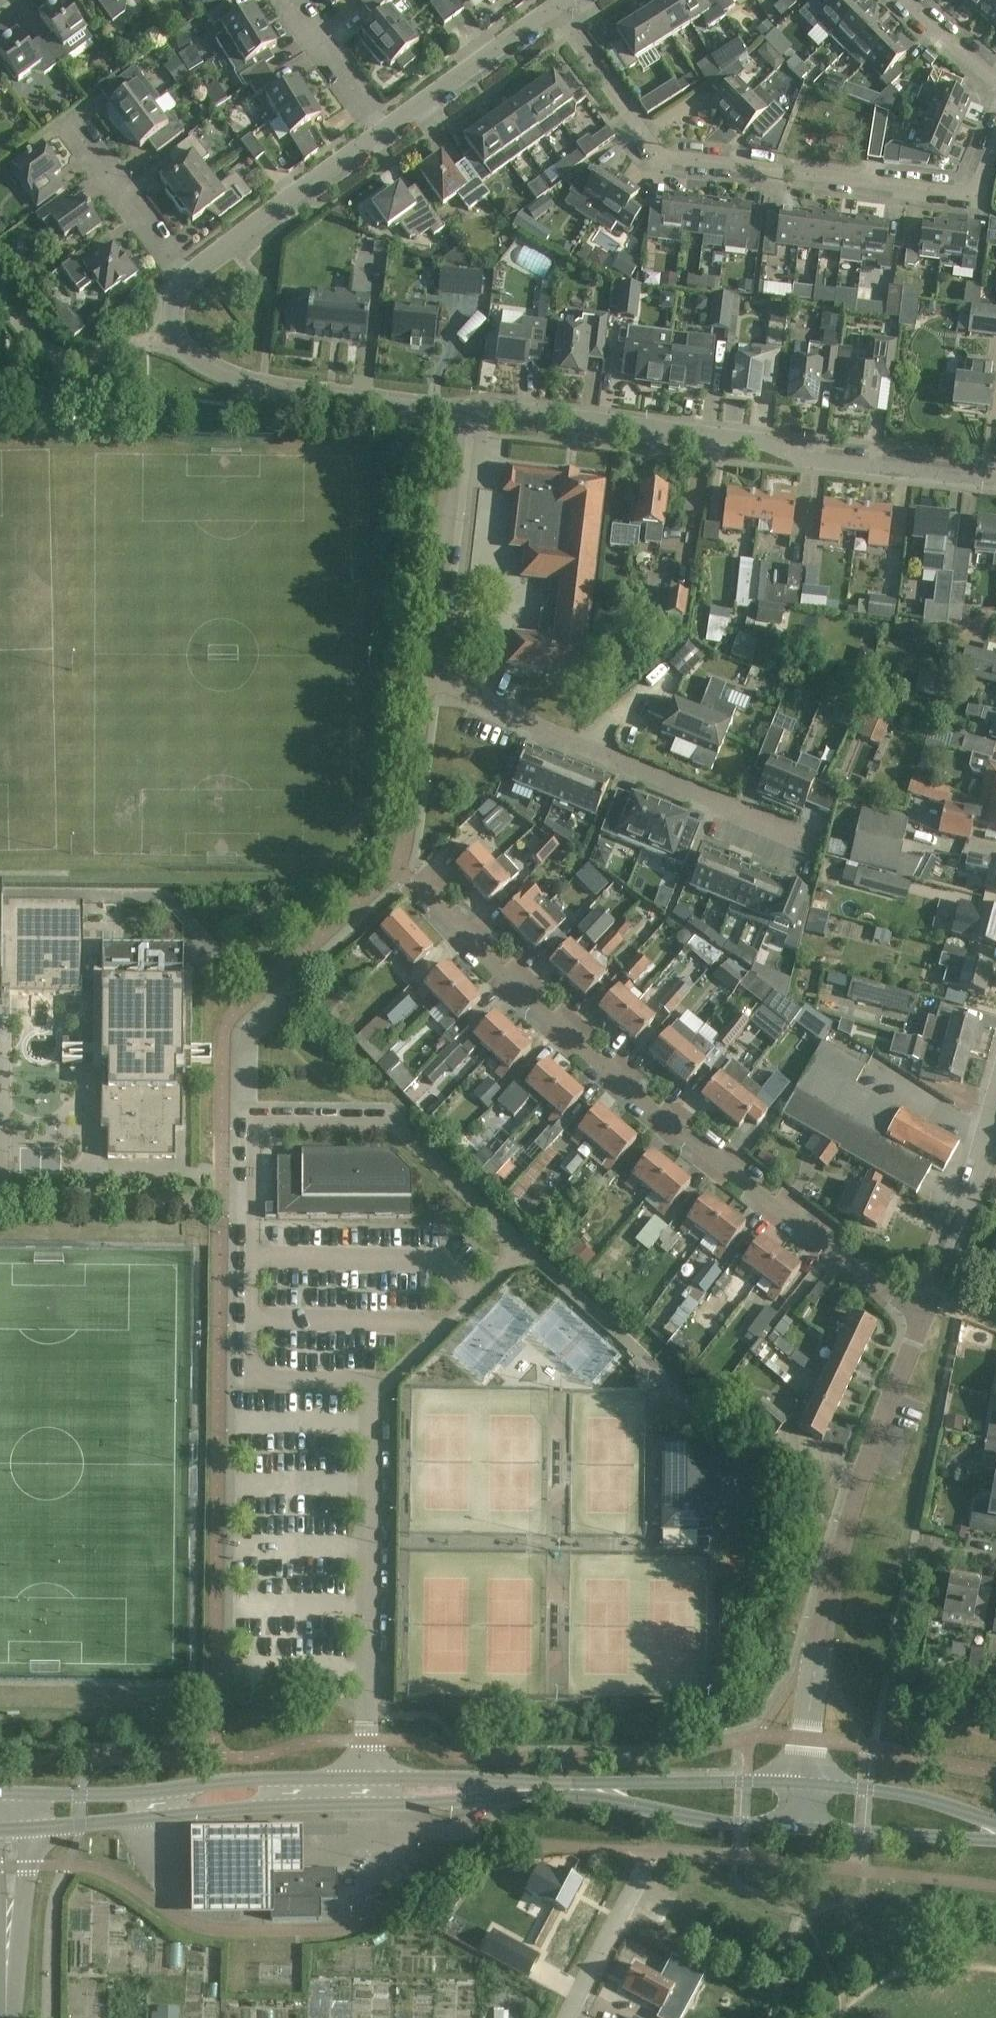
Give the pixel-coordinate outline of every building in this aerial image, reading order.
[(40,15),(54,35),(43,43),(58,64),(72,54),(92,39),(86,31),(84,28),(85,27),(76,14),(74,15),(63,0),(61,0),(58,2),(57,0),(53,0),(41,8),(44,12),(40,15)] [(99,2),(113,22),(125,13),(127,0),(102,0),(99,2)] [(364,5),(372,14),(388,0),(369,0),(364,5)] [(454,17),(442,0),(436,0),(430,4),(444,24),(454,17)] [(454,17),(464,10),(457,0),(442,0),(454,17)] [(672,37),(690,25),(674,0),(667,0),(654,8),(672,37)] [(690,25),(702,18),(708,28),(726,17),(715,0),(674,0),(690,25)] [(727,11),(735,6),(731,0),(720,0),(727,11)] [(788,10),(781,0),(773,7),(781,16),(788,10)] [(788,10),(797,2),(795,0),(781,0),(788,10)] [(861,7),(854,0),(813,0),(798,14),(814,30),(817,26),(829,38),(831,36),(861,7)] [(978,11),(988,0),(965,0),(978,11)] [(978,11),(994,26),(995,23),(995,0),(988,0),(978,11)] [(234,13),(228,2),(208,15),(214,25),(234,13)] [(216,38),(224,51),(234,45),(265,26),(253,7),(222,26),(225,32),(216,38)] [(831,36),(846,52),(876,22),(861,7),(831,36)] [(653,48),(672,37),(654,8),(635,20),(653,48)] [(390,9),(362,33),(367,38),(362,42),(371,54),(404,26),(390,9)] [(653,48),(635,20),(617,32),(621,39),(610,46),(626,71),(638,64),(636,59),(653,48)] [(891,37),(876,22),(846,52),(861,67),(867,61),(891,37)] [(277,45),(265,26),(234,45),(224,51),(235,69),(234,72),(243,86),(245,85),(246,87),(249,85),(250,85),(270,72),(264,63),(270,60),(265,52),(277,45)] [(404,26),(371,54),(381,65),(386,61),(391,67),(397,62),(404,70),(419,57),(412,49),(419,43),(404,26)] [(58,64),(43,43),(31,51),(17,32),(13,35),(10,31),(0,39),(0,56),(7,65),(5,66),(14,79),(16,77),(19,81),(30,72),(44,74),(58,64)] [(867,61),(882,77),(879,80),(888,88),(905,71),(897,63),(907,53),(891,37),(867,61)] [(736,40),(711,52),(718,66),(743,54),(736,40)] [(162,63),(173,82),(203,64),(192,45),(162,63)] [(929,51),(921,58),(931,68),(938,60),(929,51)] [(787,64),(795,72),(803,64),(795,56),(787,64)] [(709,57),(696,66),(707,82),(720,73),(709,57)] [(711,103),(727,118),(751,95),(736,80),(744,71),(735,62),(721,74),(708,83),(720,94),(711,103)] [(803,64),(795,72),(802,79),(810,71),(803,64)] [(108,105),(115,113),(110,117),(119,130),(152,105),(160,99),(135,66),(107,87),(116,99),(108,105)] [(924,86),(917,102),(930,107),(961,120),(970,100),(958,94),(963,82),(933,69),(926,86),(924,86)] [(843,85),(845,83),(849,78),(830,71),(824,88),(840,94),(843,85)] [(277,83),(270,72),(250,85),(256,95),(277,83)] [(535,88),(561,126),(575,116),(575,106),(586,98),(569,74),(558,82),(553,75),(535,88)] [(696,83),(691,74),(676,83),(682,92),(696,83)] [(266,98),(278,117),(309,98),(298,79),(266,98)] [(674,80),(639,103),(647,114),(682,92),(674,80)] [(843,85),(840,94),(850,98),(854,86),(845,83),(843,85)] [(517,101),(544,138),(561,126),(535,88),(517,101)] [(751,95),(727,118),(743,134),(751,126),(763,137),(785,115),(758,88),(751,95)] [(309,98),(278,117),(290,136),(305,161),(319,151),(304,128),(321,117),(309,98)] [(500,113),(526,151),(544,138),(517,101),(500,113)] [(871,105),(870,106),(875,108),(888,113),(889,113),(892,108),(875,101),(871,105)] [(162,118),(152,105),(119,130),(120,131),(132,140),(134,138),(140,147),(148,141),(157,152),(184,131),(170,112),(162,118)] [(922,127),(953,140),(961,120),(930,107),(922,127)] [(888,113),(875,108),(867,158),(880,160),(888,113)] [(500,113),(482,126),(509,163),(526,151),(500,113)] [(481,183),(509,163),(482,126),(464,139),(472,150),(463,157),(481,183)] [(578,150),(585,159),(586,158),(615,137),(607,127),(591,139),(588,135),(576,144),(579,149),(578,150)] [(945,161),(953,140),(922,127),(914,147),(901,146),(899,161),(927,165),(931,155),(945,161)] [(265,154),(251,134),(241,142),(255,161),(265,154)] [(209,175),(200,163),(209,156),(193,136),(171,153),(180,164),(161,178),(167,187),(165,192),(173,202),(209,175)] [(48,148),(45,148),(42,145),(14,166),(27,184),(24,186),(38,206),(62,188),(53,176),(61,170),(52,159),(54,156),(48,148)] [(585,159),(578,150),(561,163),(567,172),(585,159)] [(455,174),(441,155),(419,171),(443,204),(457,194),(469,210),(489,195),(467,164),(455,174)] [(561,177),(567,172),(561,163),(554,168),(561,177)] [(584,196),(601,208),(620,180),(601,168),(595,177),(584,170),(569,193),(581,200),(584,196)] [(217,187),(209,175),(173,202),(181,212),(186,212),(193,220),(212,206),(220,217),(252,193),(237,172),(217,187)] [(549,191),(540,177),(527,186),(536,199),(549,191)] [(620,180),(601,208),(619,220),(616,224),(628,232),(643,209),(632,202),(638,192),(620,180)] [(400,185),(366,210),(378,226),(384,222),(388,228),(397,221),(410,238),(427,226),(434,235),(445,227),(415,186),(405,193),(400,185)] [(72,205),(65,195),(38,215),(50,232),(58,226),(65,236),(76,227),(83,237),(100,224),(89,209),(91,208),(89,204),(87,206),(81,198),(72,205)] [(682,232),(686,198),(664,196),(662,209),(651,208),(647,236),(659,237),(659,241),(680,244),(682,232)] [(682,232),(704,234),(708,201),(686,198),(682,232)] [(704,234),(725,237),(729,204),(708,201),(704,234)] [(533,220),(543,214),(536,202),(526,209),(533,220)] [(751,206),(729,204),(725,237),(726,237),(724,249),(757,253),(761,221),(749,220),(751,206)] [(776,243),(798,246),(802,213),(780,210),(779,224),(766,222),(762,254),(775,255),(776,243)] [(802,213),(798,246),(820,249),(824,216),(802,213)] [(841,252),(845,218),(824,216),(820,249),(841,252)] [(841,252),(840,261),(862,264),(862,260),(863,254),(867,221),(845,218),(841,252)] [(889,224),(867,221),(863,254),(862,260),(878,262),(878,264),(881,269),(891,270),(894,239),(887,238),(889,224)] [(920,255),(941,258),(945,225),(923,222),(922,233),(909,231),(905,258),(904,265),(915,266),(919,263),(920,255)] [(967,228),(945,225),(941,258),(940,266),(975,271),(979,240),(966,239),(967,228)] [(374,242),(373,252),(385,254),(387,243),(374,242)] [(125,260),(113,244),(89,261),(82,252),(62,267),(80,292),(96,280),(105,293),(122,281),(123,283),(137,273),(127,259),(125,260)] [(638,262),(623,252),(612,269),(627,279),(638,262)] [(441,268),(439,291),(451,293),(454,270),(441,268)] [(687,286),(698,287),(699,275),(688,273),(687,286)] [(699,275),(698,287),(719,290),(721,277),(699,275)] [(792,299),(793,286),(764,282),(763,295),(792,299)] [(612,283),(609,308),(617,309),(616,316),(638,319),(641,286),(620,284),(612,283)] [(982,285),(966,283),(964,303),(979,305),(982,285)] [(901,297),(902,297),(919,299),(921,287),(903,285),(902,287),(901,297)] [(901,297),(902,287),(889,286),(886,315),(900,317),(902,297),(901,297)] [(805,287),(804,300),(813,301),(814,288),(805,287)] [(815,288),(813,301),(834,304),(835,298),(836,290),(822,289),(815,288)] [(348,339),(349,339),(350,338),(357,339),(357,340),(359,340),(359,339),(366,340),(370,300),(346,297),(346,296),(345,296),(344,297),(336,296),(337,295),(335,295),(335,296),(311,294),(306,333),(313,334),(313,335),(315,336),(315,334),(323,335),(323,336),(324,337),(324,335),(331,336),(331,337),(332,337),(332,336),(340,337),(340,338),(341,338),(341,337),(348,338),(348,339)] [(734,297),(713,294),(709,328),(729,330),(734,297)] [(856,300),(836,298),(835,304),(835,305),(834,309),(855,312),(856,300)] [(787,306),(772,304),(770,323),(785,325),(787,306)] [(972,305),(968,334),(995,337),(995,308),(972,305)] [(75,334),(83,323),(61,306),(53,317),(75,334)] [(425,310),(425,308),(410,306),(410,308),(395,306),(391,340),(410,342),(410,344),(421,345),(421,343),(434,345),(437,311),(425,310)] [(608,316),(583,313),(582,323),(578,322),(575,325),(574,330),(559,328),(553,371),(585,375),(589,345),(604,347),(608,316)] [(547,323),(522,320),(521,329),(518,332),(501,329),(496,364),(517,367),(517,363),(527,364),(528,351),(543,353),(547,323)] [(665,385),(669,350),(653,348),(656,331),(628,327),(622,374),(647,377),(647,383),(650,383),(650,387),(661,389),(662,385),(665,385)] [(824,331),(822,345),(838,347),(839,333),(824,331)] [(686,352),(669,350),(665,385),(668,385),(668,389),(679,391),(680,387),(684,387),(684,381),(709,384),(715,338),(688,335),(686,352)] [(891,380),(896,341),(868,337),(864,366),(849,364),(848,374),(836,373),(834,383),(834,389),(846,390),(844,407),(875,411),(879,379),(891,380)] [(822,345),(809,343),(807,361),(793,359),(788,400),(816,404),(819,381),(834,383),(836,373),(839,347),(838,347),(822,345)] [(780,350),(739,345),(732,393),(760,397),(762,376),(776,378),(780,350)] [(992,364),(967,361),(965,379),(957,378),(957,379),(944,378),(942,394),(955,396),(954,407),(989,411),(992,382),(990,382),(992,364)] [(577,474),(508,466),(504,492),(517,493),(511,546),(526,548),(523,573),(551,576),(547,608),(542,608),(538,638),(511,634),(507,666),(585,676),(589,644),(586,644),(605,481),(585,479),(583,479),(581,478),(579,476),(578,473),(577,473),(577,474)] [(668,488),(641,485),(638,507),(632,506),(629,527),(613,525),(610,546),(638,549),(641,525),(648,526),(646,542),(661,544),(663,528),(668,488)] [(745,519),(759,520),(762,497),(727,492),(723,528),(743,531),(745,519)] [(796,501),(762,497),(759,520),(760,521),(758,531),(772,533),(772,534),(792,537),(796,501)] [(841,530),(856,532),(858,508),(824,504),(820,540),(840,542),(841,530)] [(858,508),(856,532),(870,533),(868,545),(889,548),(893,512),(858,508)] [(954,575),(957,550),(958,545),(946,543),(948,517),(917,514),(914,539),(927,541),(924,571),(954,575)] [(995,568),(995,523),(979,521),(976,553),(995,555),(993,568),(995,568)] [(953,584),(952,594),(965,596),(967,583),(970,552),(957,550),(954,575),(953,584)] [(734,605),(748,607),(753,559),(740,557),(734,605)] [(756,603),(760,603),(784,606),(786,607),(797,608),(800,588),(759,582),(756,603)] [(828,588),(803,586),(800,606),(826,609),(828,588)] [(687,592),(672,590),(668,613),(670,613),(684,615),(687,592)] [(897,598),(871,595),(868,616),(894,619),(897,598)] [(950,604),(925,602),(923,620),(948,623),(950,604)] [(781,623),(784,606),(760,603),(757,620),(781,623)] [(731,611),(711,607),(706,638),(726,641),(731,611)] [(684,615),(670,613),(667,629),(681,631),(684,615)] [(677,657),(692,666),(700,655),(685,645),(677,657)] [(966,651),(961,673),(995,682),(995,658),(966,651)] [(672,707),(669,715),(685,722),(684,724),(696,729),(697,725),(710,731),(709,733),(716,736),(717,734),(725,737),(737,709),(745,712),(750,699),(725,689),(726,685),(711,679),(704,696),(699,709),(675,699),(672,707)] [(712,770),(725,737),(717,734),(716,736),(709,733),(710,731),(697,725),(696,729),(684,724),(685,722),(669,715),(672,707),(653,700),(648,713),(667,721),(662,733),(699,748),(693,762),(712,770)] [(980,721),(992,724),(989,734),(990,737),(995,739),(995,712),(984,709),(980,721)] [(858,711),(855,718),(866,722),(864,728),(884,736),(890,723),(858,711)] [(769,731),(761,751),(774,757),(783,736),(785,732),(771,726),(769,731)] [(949,746),(972,753),(991,759),(995,744),(995,743),(966,734),(964,738),(953,735),(949,746)] [(939,744),(925,740),(917,767),(928,771),(931,762),(934,763),(939,744)] [(514,782),(535,791),(548,758),(527,749),(514,782)] [(969,767),(972,774),(984,776),(981,795),(994,798),(993,802),(995,803),(995,765),(990,764),(991,759),(972,753),(969,767)] [(794,769),(779,806),(794,812),(796,809),(802,811),(816,778),(821,765),(799,756),(794,769)] [(535,791),(555,799),(568,766),(548,758),(535,791)] [(779,806),(794,769),(772,760),(758,793),(764,796),(763,799),(779,806)] [(555,799),(552,805),(572,814),(575,807),(588,774),(568,766),(555,799)] [(588,774),(575,807),(596,815),(609,782),(588,774)] [(913,777),(907,793),(946,806),(946,805),(951,790),(913,777)] [(838,792),(825,787),(816,808),(832,815),(838,792)] [(642,850),(660,807),(652,804),(654,800),(636,793),(635,797),(633,796),(625,814),(610,808),(601,833),(642,850)] [(939,834),(970,841),(973,825),(995,830),(995,803),(993,802),(994,798),(981,795),(977,812),(967,810),(946,805),(939,834)] [(536,818),(519,806),(515,813),(531,824),(536,818)] [(667,810),(660,807),(642,850),(684,867),(694,842),(679,836),(686,818),(684,817),(686,813),(669,806),(667,810)] [(513,820),(500,807),(483,824),(496,837),(513,820)] [(909,819),(862,808),(850,862),(897,872),(909,819)] [(574,837),(557,825),(553,832),(569,843),(574,837)] [(559,847),(547,836),(530,855),(542,866),(559,847)] [(473,884),(494,864),(478,846),(456,866),(473,884)] [(691,886),(712,895),(725,862),(704,853),(691,886)] [(494,864),(473,884),(489,901),(511,881),(519,874),(503,856),(494,864)] [(968,857),(966,869),(989,875),(986,891),(995,893),(995,862),(990,860),(990,862),(968,857)] [(590,862),(576,875),(596,895),(609,882),(590,862)] [(732,903),(745,870),(725,862),(712,895),(732,903)] [(911,882),(859,867),(853,886),(906,901),(911,882)] [(765,878),(745,870),(732,903),(728,912),(748,920),(752,911),(765,878)] [(752,911),(748,920),(768,929),(772,920),(785,886),(784,886),(765,878),(752,911)] [(549,905),(548,904),(527,882),(519,890),(523,895),(502,915),(518,933),(549,905)] [(0,886),(0,1018),(10,1018),(10,995),(83,996),(83,981),(102,981),(101,1130),(108,1130),(108,1158),(175,1158),(176,1130),(183,1130),(184,950),(103,949),(103,935),(83,935),(83,903),(3,903),(3,895),(3,886),(0,886)] [(772,920),(768,929),(787,936),(784,945),(798,951),(809,907),(802,904),(806,894),(785,886),(772,920)] [(508,897),(502,890),(495,897),(501,903),(508,897)] [(567,920),(550,902),(548,904),(549,905),(518,933),(535,951),(567,920)] [(952,934),(971,939),(970,940),(995,947),(995,912),(979,907),(979,909),(960,904),(952,934)] [(615,925),(597,909),(577,931),(582,935),(573,945),(570,943),(550,964),(567,981),(590,957),(597,949),(595,947),(615,925)] [(828,915),(810,909),(804,931),(823,937),(828,915)] [(397,949),(398,949),(417,932),(400,913),(369,942),(385,959),(397,949)] [(688,924),(696,930),(701,923),(692,917),(688,924)] [(709,929),(701,923),(696,930),(704,935),(709,929)] [(619,925),(597,949),(608,959),(624,941),(621,939),(627,933),(619,925)] [(433,950),(417,932),(398,949),(414,967),(433,950)] [(679,932),(673,944),(713,964),(719,952),(679,932)] [(728,942),(724,949),(732,955),(737,948),(728,942)] [(745,954),(737,948),(732,955),(740,961),(745,954)] [(993,967),(943,953),(939,968),(946,970),(942,984),(958,988),(985,995),(993,967)] [(651,965),(638,954),(622,971),(634,983),(651,965)] [(590,956),(567,981),(585,997),(608,973),(590,956)] [(744,978),(726,963),(714,977),(733,992),(744,978)] [(752,969),(751,972),(756,974),(755,978),(763,983),(785,999),(790,979),(769,970),(759,966),(754,964),(752,969)] [(431,992),(442,1004),(464,982),(447,965),(417,994),(423,1000),(431,992)] [(918,996),(853,978),(847,997),(913,1015),(918,996)] [(617,1026),(636,1004),(627,995),(634,988),(625,980),(599,1010),(617,1026)] [(481,1000),(464,982),(442,1004),(452,1014),(441,1025),(447,1032),(443,1036),(451,1044),(469,1026),(462,1018),(481,1000)] [(691,991),(681,982),(659,1005),(669,1015),(691,991)] [(330,991),(318,1002),(328,1011),(339,1001),(330,991)] [(380,1069),(394,1055),(409,1041),(401,1032),(383,1049),(377,1049),(371,1042),(384,1029),(387,1031),(395,1032),(403,1024),(400,1021),(415,1006),(402,993),(353,1040),(380,1069)] [(655,1019),(636,1004),(617,1026),(635,1041),(655,1019)] [(937,1024),(932,1043),(969,1053),(976,1024),(965,1021),(959,1019),(960,1015),(939,1009),(936,1020),(935,1024),(937,1024)] [(696,1036),(669,1070),(687,1085),(703,1065),(711,1071),(749,1022),(739,1014),(713,1047),(697,1034),(696,1036)] [(492,1054),(513,1032),(496,1015),(463,1049),(455,1041),(422,1073),(434,1085),(450,1069),(454,1072),(481,1043),(492,1054)] [(841,1016),(837,1029),(851,1033),(854,1020),(841,1016)] [(650,1054),(668,1070),(696,1036),(677,1021),(650,1054)] [(531,1049),(513,1032),(492,1054),(504,1065),(496,1073),(503,1079),(531,1049)] [(908,1038),(903,1057),(924,1063),(920,1076),(936,1081),(942,1082),(943,1078),(949,1079),(961,1082),(969,1053),(932,1043),(932,1044),(921,1041),(910,1038),(908,1038)] [(865,1067),(822,1042),(781,1116),(838,1148),(837,1150),(915,1195),(932,1166),(942,1172),(958,1143),(855,1085),(865,1067)] [(62,1048),(62,1063),(82,1063),(82,1055),(82,1048),(66,1048),(62,1048)] [(211,1049),(191,1049),(191,1064),(211,1064),(211,1049)] [(400,1061),(394,1055),(380,1069),(403,1092),(416,1081),(398,1062),(400,1061)] [(721,1074),(702,1098),(721,1113),(745,1082),(744,1082),(747,1078),(749,1076),(731,1061),(726,1067),(721,1074)] [(544,1102),(565,1078),(546,1062),(531,1080),(523,1073),(498,1102),(514,1116),(529,1100),(529,1096),(533,1091),(544,1102)] [(745,1082),(721,1113),(740,1128),(748,1117),(757,1125),(767,1112),(790,1084),(776,1072),(761,1090),(747,1078),(744,1082),(745,1082)] [(503,1092),(487,1077),(473,1093),(489,1108),(503,1092)] [(583,1095),(565,1078),(544,1102),(556,1112),(549,1120),(556,1126),(583,1095)] [(598,1147),(617,1124),(598,1108),(572,1139),(579,1145),(586,1137),(598,1147)] [(636,1140),(617,1124),(598,1147),(590,1155),(609,1171),(636,1140)] [(549,1128),(534,1144),(544,1153),(559,1137),(549,1128)] [(509,1141),(494,1157),(504,1166),(519,1150),(509,1141)] [(838,1152),(824,1142),(813,1157),(827,1167),(838,1152)] [(412,1174),(390,1152),(302,1152),(302,1158),(277,1158),(277,1219),(412,1218),(412,1174)] [(583,1162),(572,1152),(561,1166),(572,1175),(583,1162)] [(640,1183),(652,1192),(671,1168),(652,1153),(626,1185),(634,1191),(640,1183)] [(690,1183),(671,1168),(652,1192),(664,1202),(657,1210),(665,1216),(690,1183)] [(882,1179),(870,1174),(865,1185),(863,1184),(849,1216),(876,1228),(890,1197),(876,1192),(882,1179)] [(682,1229),(701,1244),(726,1211),(706,1196),(687,1221),(682,1229)] [(726,1211),(701,1244),(712,1252),(711,1254),(719,1260),(726,1251),(745,1226),(726,1211)] [(667,1227),(654,1217),(639,1237),(652,1247),(655,1243),(667,1227)] [(680,1237),(667,1227),(655,1243),(667,1253),(680,1237)] [(750,1270),(762,1278),(781,1254),(761,1239),(737,1272),(744,1278),(750,1270)] [(781,1254),(762,1278),(775,1288),(769,1296),(776,1301),(801,1268),(781,1254)] [(721,1273),(707,1262),(692,1283),(705,1294),(721,1273)] [(828,1289),(820,1283),(807,1300),(816,1306),(828,1289)] [(778,1313),(768,1306),(748,1332),(758,1340),(759,1338),(778,1313)] [(790,1325),(793,1321),(786,1315),(774,1330),(783,1337),(789,1329),(790,1325)] [(838,1343),(862,1355),(876,1326),(852,1315),(838,1343)] [(780,1338),(773,1333),(768,1340),(774,1344),(773,1346),(803,1370),(809,1362),(779,1338),(780,1338)] [(763,1341),(759,1338),(758,1340),(750,1352),(783,1379),(787,1374),(764,1355),(769,1348),(767,1346),(768,1345),(763,1341)] [(849,1383),(862,1355),(838,1343),(825,1372),(849,1383)] [(812,1400),(836,1411),(849,1383),(825,1372),(812,1400)] [(788,1420),(763,1398),(749,1415),(775,1436),(788,1420)] [(822,1440),(836,1411),(812,1400),(798,1429),(822,1440)] [(990,1412),(988,1424),(985,1441),(995,1443),(995,1413),(990,1412)] [(985,1441),(982,1457),(980,1466),(995,1469),(995,1443),(985,1441)] [(723,1443),(720,1443),(666,1443),(666,1522),(701,1522),(701,1530),(714,1530),(714,1505),(759,1505),(759,1489),(723,1489),(723,1443)] [(994,1488),(991,1504),(974,1501),(971,1513),(968,1530),(995,1535),(995,1488),(994,1488)] [(979,1579),(950,1573),(940,1623),(982,1631),(988,1597),(990,1598),(993,1581),(981,1578),(980,1580),(979,1580),(979,1579)] [(984,1650),(971,1648),(966,1676),(979,1679),(984,1650)] [(191,1908),(270,1907),(270,1902),(268,1902),(267,1871),(298,1870),(298,1827),(189,1828),(191,1908)] [(538,1871),(527,1891),(566,1912),(581,1883),(560,1872),(559,1873),(559,1874),(541,1865),(538,1871)] [(337,1900),(336,1870),(298,1870),(267,1871),(268,1902),(270,1902),(270,1907),(270,1910),(271,1921),(320,1920),(320,1910),(320,1901),(337,1900)] [(484,1928),(505,1937),(522,1900),(501,1891),(484,1928)] [(505,1939),(495,1958),(527,1976),(538,1957),(505,1939)] [(675,1985),(636,1964),(623,1989),(662,2010),(665,2005),(680,2012),(687,1998),(672,1991),(675,1985)] [(153,2017),(176,2017),(176,2006),(153,2006),(153,2017)]
